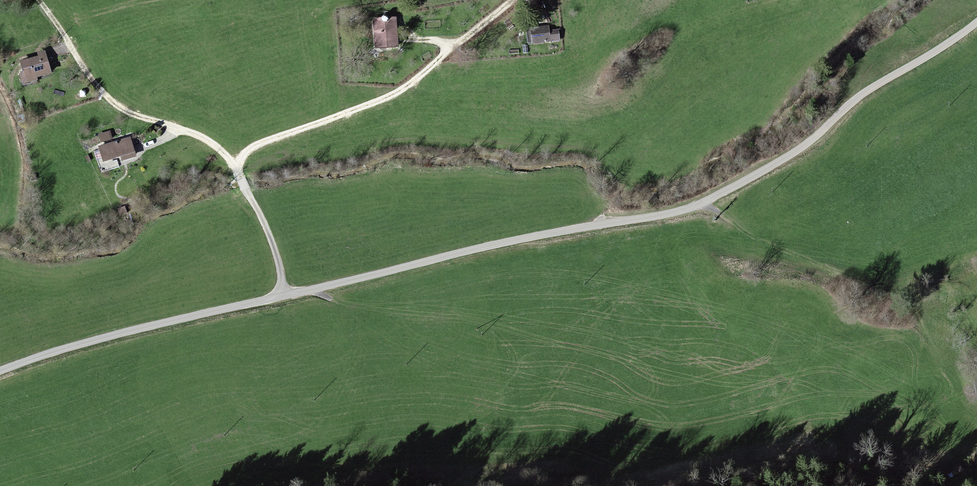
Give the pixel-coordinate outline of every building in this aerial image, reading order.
[(397,23),(375,25),(376,49),(398,48),(397,23)] [(547,27),(531,30),(534,45),(550,42),(547,27)] [(45,56),(17,65),(23,82),(50,72),(45,56)] [(124,142),(99,150),(103,161),(127,154),(124,142)] [(961,470),(957,461),(939,471),(944,479),(961,470)]
